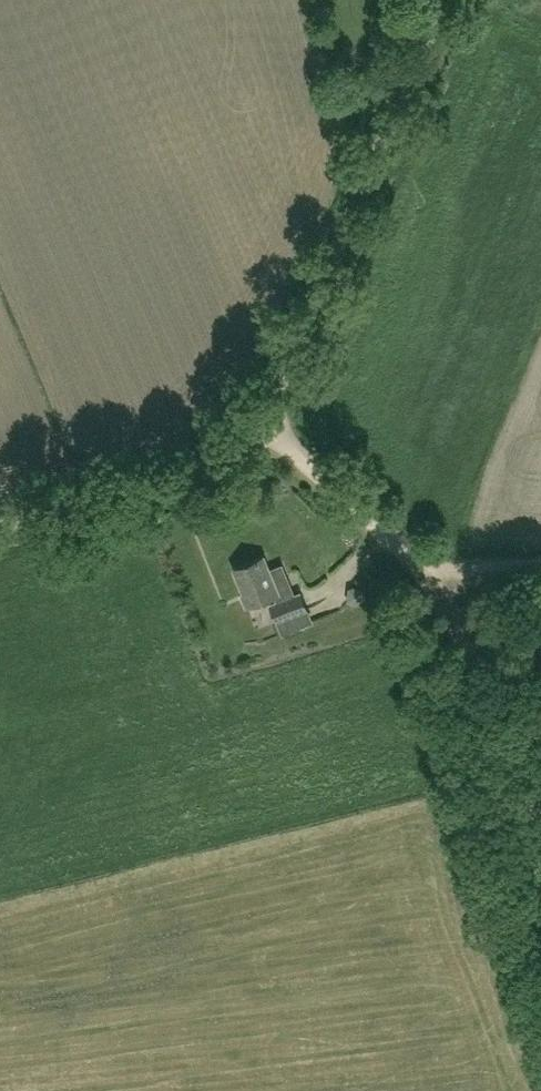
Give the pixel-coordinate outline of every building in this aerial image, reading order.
[(269,569),(264,556),(236,568),(250,603),(274,592),(278,601),(271,603),(283,632),(312,621),(301,592),(294,595),(282,564),(269,569)] [(356,584),(349,586),(348,601),(355,605),(362,603),(366,596),(364,588),(356,584)]
